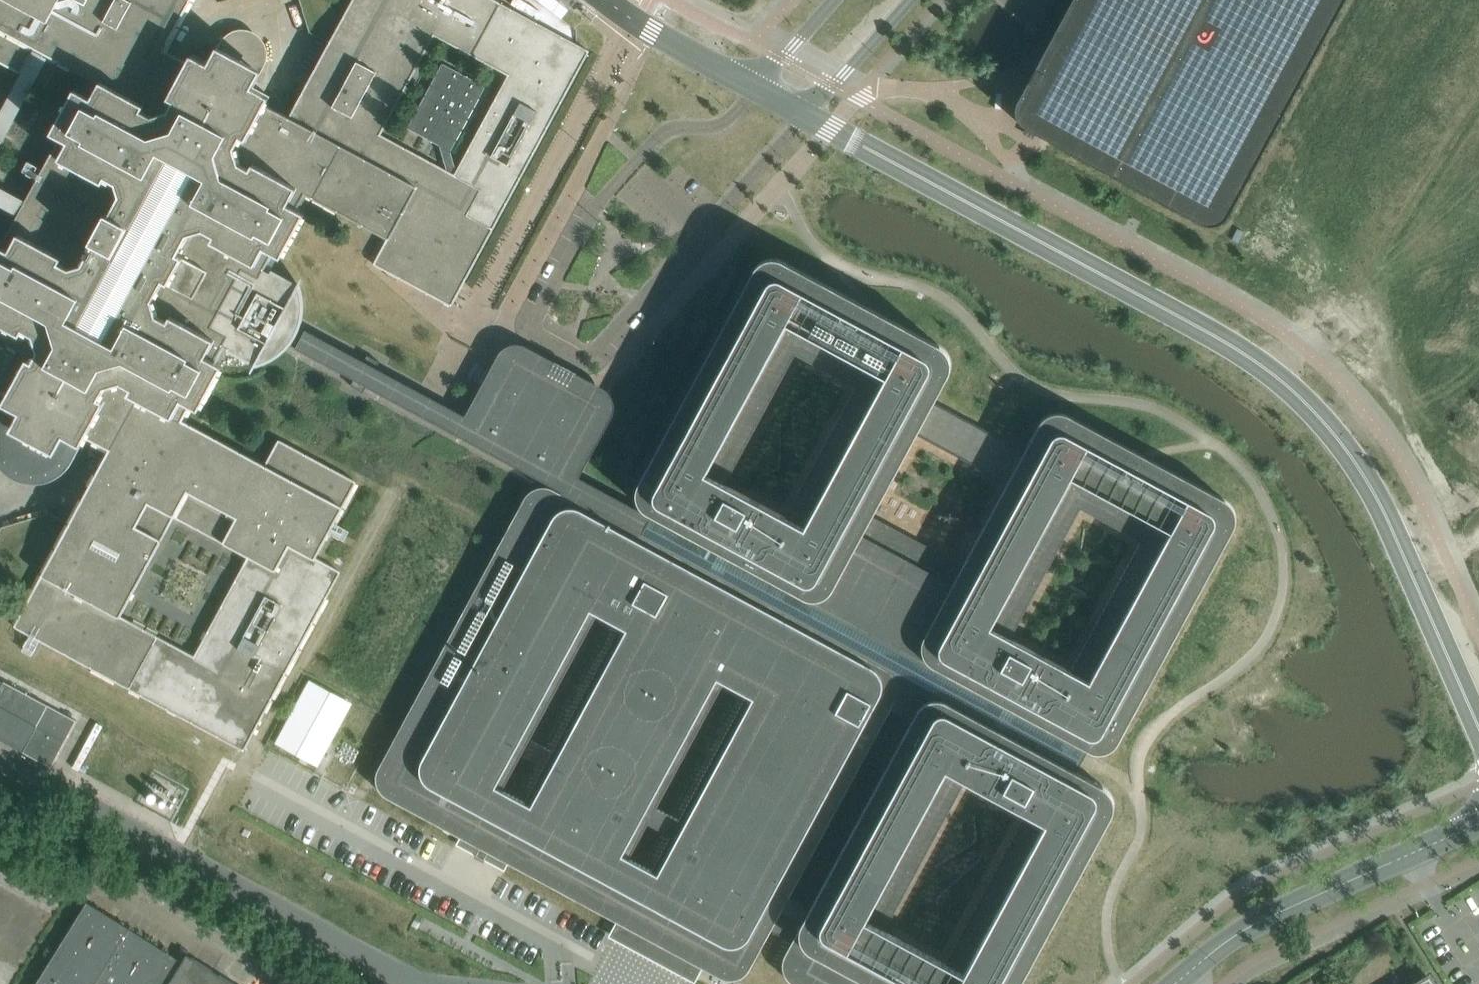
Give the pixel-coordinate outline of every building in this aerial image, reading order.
[(9,395),(5,402),(21,411),(12,428),(10,433),(9,439),(10,445),(11,450),(14,455),(18,459),(23,462),(31,465),(37,465),(43,463),(49,461),(53,457),(57,452),(66,435),(82,444),(86,437),(110,449),(116,453),(90,502),(83,498),(70,523),(69,524),(60,541),(14,627),(229,743),(237,747),(244,751),(246,748),(260,722),(282,734),(288,723),(297,729),(294,736),(337,759),(352,730),(342,724),(382,650),(328,621),(277,716),(266,711),(301,646),(326,600),(341,571),(316,558),(330,532),(335,523),(357,482),(287,444),(279,439),(265,465),(210,435),(209,434),(199,429),(198,428),(183,420),(191,406),(209,371),(215,361),(223,347),(228,336),(203,322),(211,308),(220,312),(222,307),(224,307),(226,308),(228,307),(230,307),(232,305),(233,304),(234,302),(235,301),(236,299),(235,297),(235,295),(234,293),(233,291),(232,290),(234,285),(226,280),(234,265),(259,279),(265,269),(267,264),(273,254),(277,245),(297,209),(305,195),(381,236),(387,239),(373,264),(390,273),(452,307),(465,282),(494,228),(590,51),(501,3),(496,0),(352,0),(336,29),(329,42),(329,43),(289,117),(266,105),(271,96),(254,87),(263,70),(219,46),(209,63),(193,54),(188,63),(165,50),(192,0),(0,0),(0,63),(21,74),(46,88),(60,62),(89,79),(26,201),(0,187),(0,206),(18,215),(1,246),(0,249),(0,390),(9,395)] [(1064,15),(1028,82),(1017,101),(1015,106),(1015,111),(1016,117),(1018,121),(1021,125),(1026,128),(1047,140),(1201,223),(1207,225),(1212,226),(1217,225),(1222,222),(1226,219),(1229,214),(1345,0),(1072,0),(1064,15)] [(949,177),(951,167),(935,165),(933,174),(949,177)] [(234,265),(226,280),(234,285),(232,290),(233,291),(234,293),(235,295),(235,297),(236,299),(235,301),(234,302),(233,304),(232,305),(230,307),(228,307),(226,308),(224,307),(222,307),(220,312),(211,308),(203,322),(228,336),(223,347),(256,365),(261,363),(266,361),(270,359),(274,357),(279,354),(282,351),(283,350),(286,347),(288,344),(322,362),(354,380),(351,386),(363,392),(367,386),(373,390),(443,428),(550,486),(562,492),(561,494),(555,490),(552,489),(549,488),(546,488),(542,488),(539,488),(536,489),(532,491),(529,493),(527,496),(525,499),(440,655),(380,768),(379,769),(379,770),(378,771),(378,772),(378,773),(377,777),(377,782),(379,787),(381,791),(385,795),(389,798),(461,836),(460,838),(479,848),(485,851),(489,853),(508,864),(509,862),(528,873),(617,921),(616,923),(620,925),(615,934),(646,951),(685,972),(689,963),(702,970),(703,967),(720,977),(725,979),(731,980),(736,979),(741,977),(746,974),(749,970),(770,931),(793,943),(786,955),(784,960),(783,966),(784,971),(786,976),(790,981),(794,983),(1020,983),(1111,815),(1113,810),(1113,804),(1112,799),(1110,794),(1107,790),(1102,786),(1076,772),(1077,770),(1086,753),(1087,751),(1088,750),(1094,752),(1100,753),(1105,752),(1110,750),(1114,746),(1118,742),(1232,529),(1235,524),(1235,518),(1234,513),(1232,508),(1228,503),(1224,500),(1151,461),(1142,456),(1069,416),(1063,414),(1058,414),(1052,414),(1047,417),(1043,420),(1040,425),(1025,451),(933,402),(948,375),(950,370),(950,364),(949,358),(947,353),(943,349),(938,346),(866,307),(857,302),(783,262),(778,260),(772,260),(767,261),(761,263),(757,267),(754,272),(664,439),(641,482),(638,486),(637,492),(638,497),(639,502),(642,506),(645,510),(650,513),(649,515),(630,505),(580,477),(575,475),(609,411),(576,394),(567,388),(568,385),(567,381),(566,378),(563,375),(560,373),(556,373),(554,373),(552,373),(550,375),(548,376),(547,378),(537,373),(505,355),(471,419),(465,416),(377,368),(380,362),(368,355),(364,362),(301,327),(298,326),(299,326),(300,321),(301,318),(301,316),(302,311),(302,306),(302,301),(301,296),(300,291),(299,287),(300,285),(297,284),(296,286),(265,269),(259,279),(234,265)] [(498,354),(465,416),(471,419),(505,355),(537,373),(547,378),(548,376),(550,375),(552,373),(554,373),(556,373),(560,373),(563,375),(566,378),(567,381),(568,385),(567,388),(576,394),(609,411),(611,407),(612,403),(611,400),(610,396),(608,392),(604,390),(524,346),(515,344),(506,347),(498,354)] [(26,502),(43,497),(39,483),(22,488),(26,502)] [(0,678),(0,739),(51,767),(77,720),(0,678)] [(212,970),(188,955),(183,961),(88,901),(82,911),(36,983),(235,983),(212,970)]
